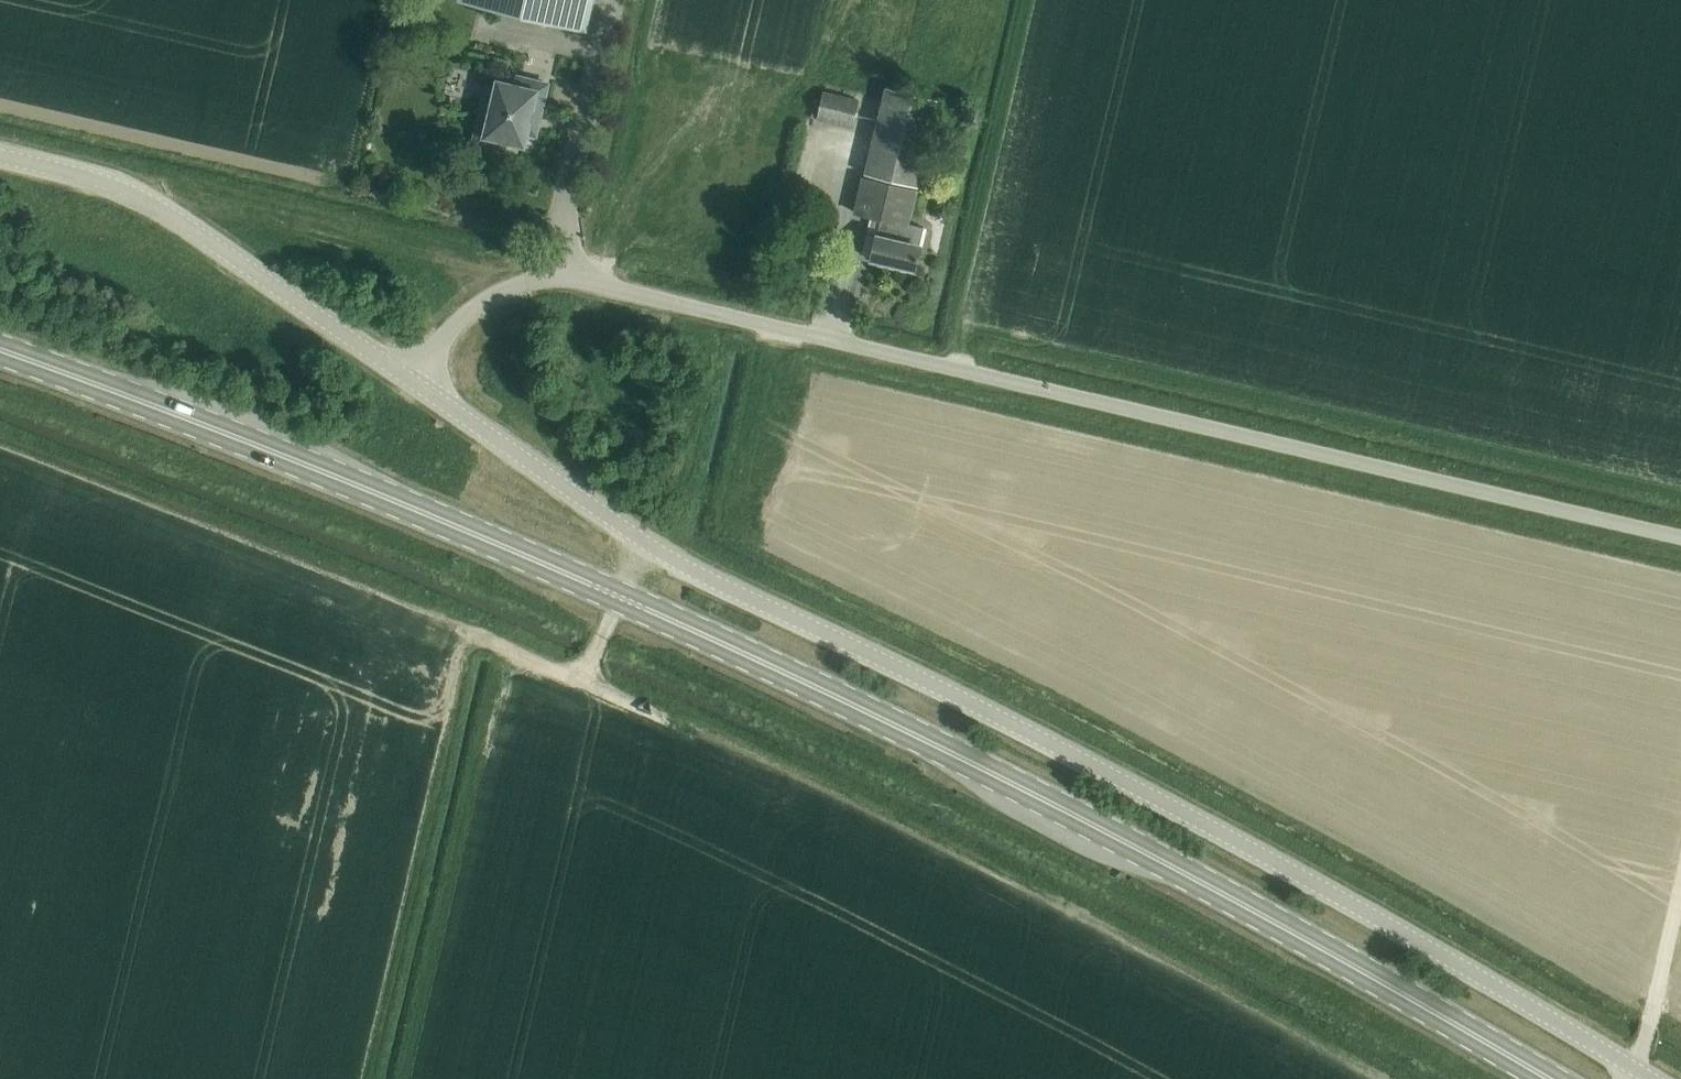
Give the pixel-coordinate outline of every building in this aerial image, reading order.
[(500,12),(587,32),(594,0),(457,0),(457,1),(501,11),(500,12)] [(940,101),(912,94),(914,84),(902,82),(900,91),(886,88),(865,174),(919,187),(940,101)] [(528,132),(536,134),(546,94),(516,87),(514,96),(495,91),(491,109),(483,107),(472,152),(501,159),(506,140),(524,145),(528,132)] [(821,101),(816,99),(811,118),(853,127),(860,100),(823,91),(821,101)] [(909,224),(917,189),(863,177),(854,213),(881,219),(872,260),(914,270),(924,227),(909,224)] [(661,321),(648,318),(646,331),(659,334),(661,321)]
